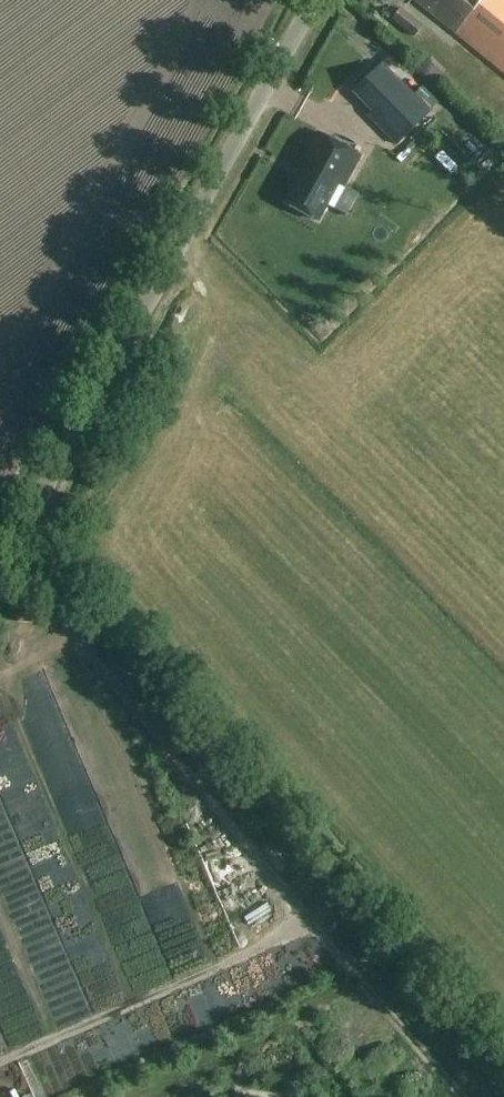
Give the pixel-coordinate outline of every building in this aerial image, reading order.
[(503,73),(503,0),(413,0),(503,73)] [(413,37),(422,25),(399,7),(390,19),(413,37)] [(430,76),(437,61),(421,54),(415,69),(430,76)] [(395,131),(414,95),(354,64),(339,92),(365,105),(360,113),(395,131)] [(346,185),(362,155),(318,131),(294,175),(300,178),(288,201),(320,218),(340,182),(346,185)]
